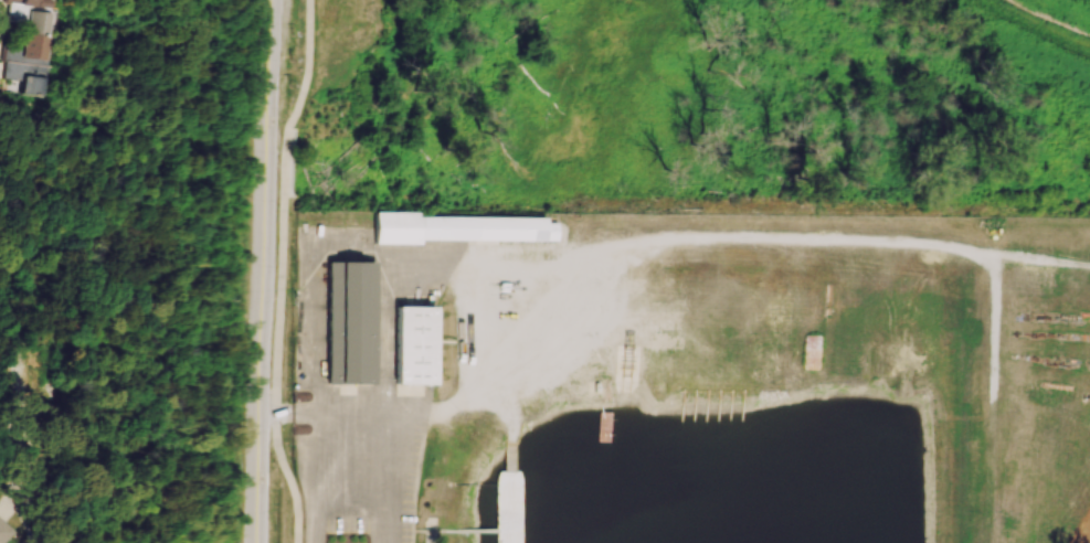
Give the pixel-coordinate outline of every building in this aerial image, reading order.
[(22,23),(42,24),(41,65),(68,66),(70,0),(22,0),(22,23)] [(371,239),(372,210),(416,210),(542,214),(541,221),(552,222),(552,237),(468,235),(416,234),(417,242),(371,239)] [(334,384),(332,267),(373,266),(374,383),(334,384)] [(393,380),(394,304),(430,305),(428,381),(393,380)] [(10,530),(5,536),(0,531),(0,542),(24,542),(10,530)]
